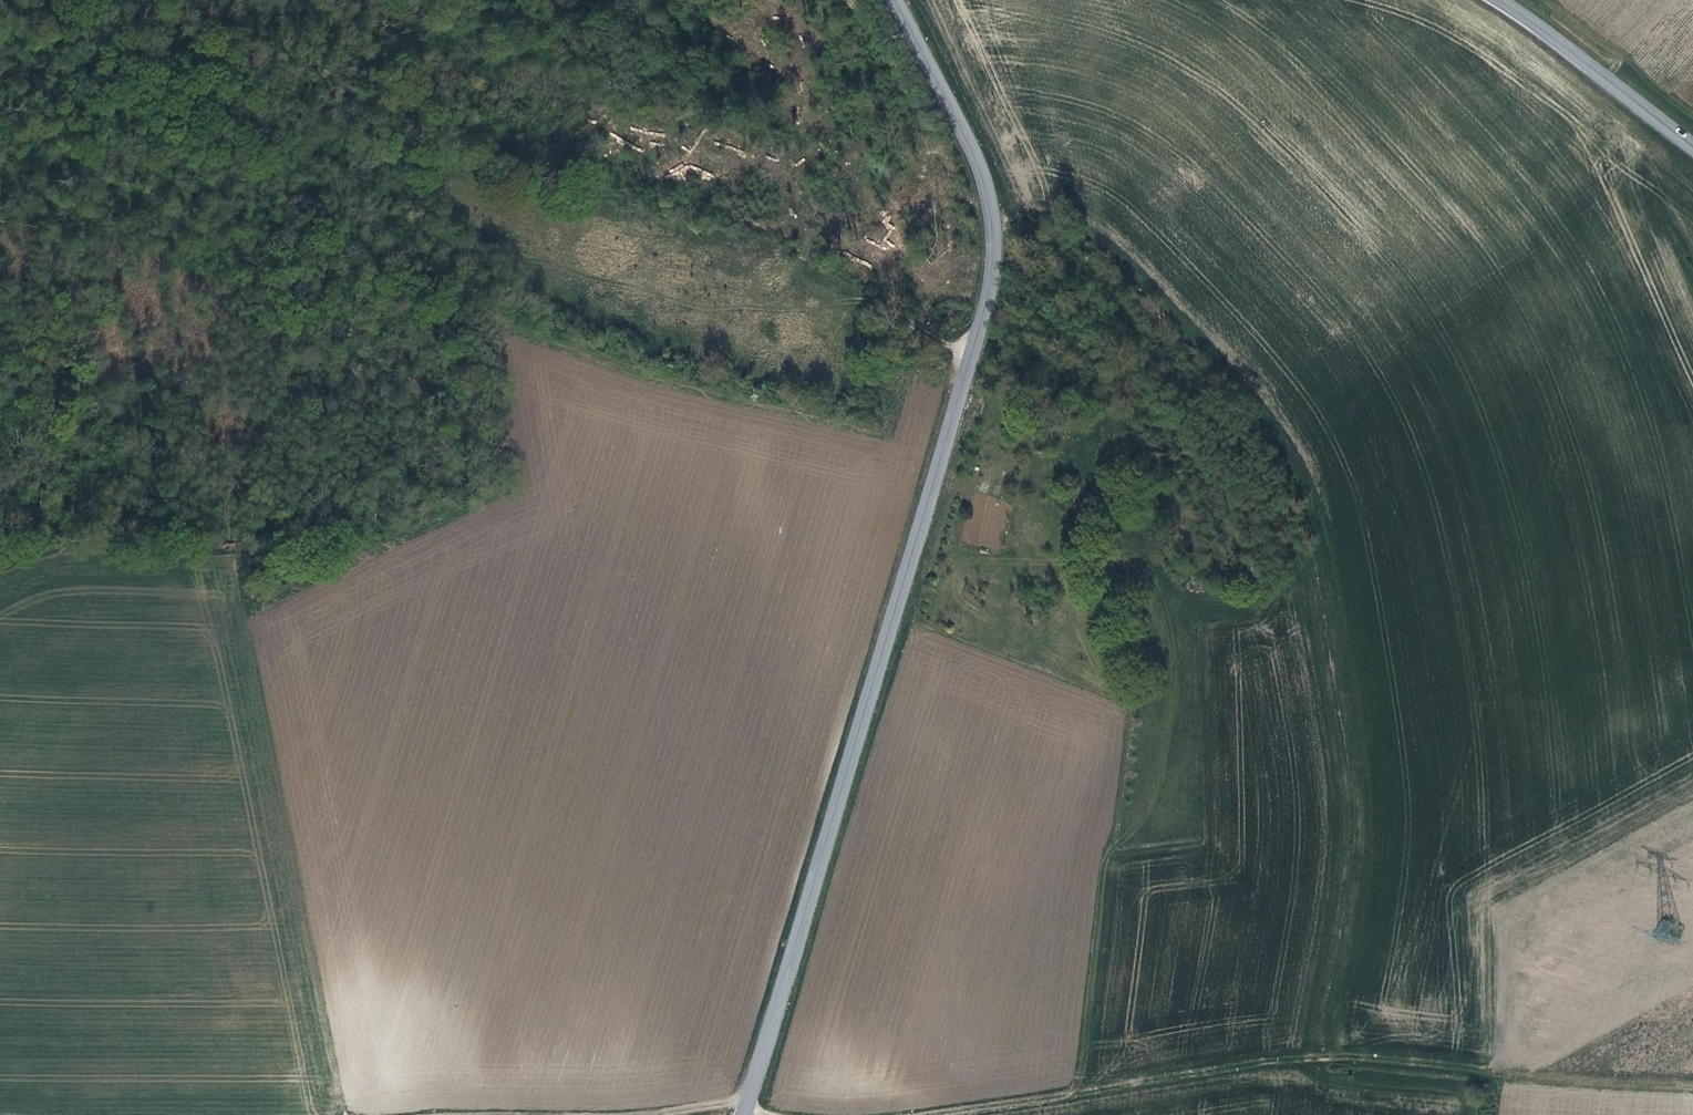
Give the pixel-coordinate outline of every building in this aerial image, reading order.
[(881,243),(886,228),(870,223),(865,237),(881,243)] [(962,535),(1000,544),(1011,502),(973,492),(962,535)]
